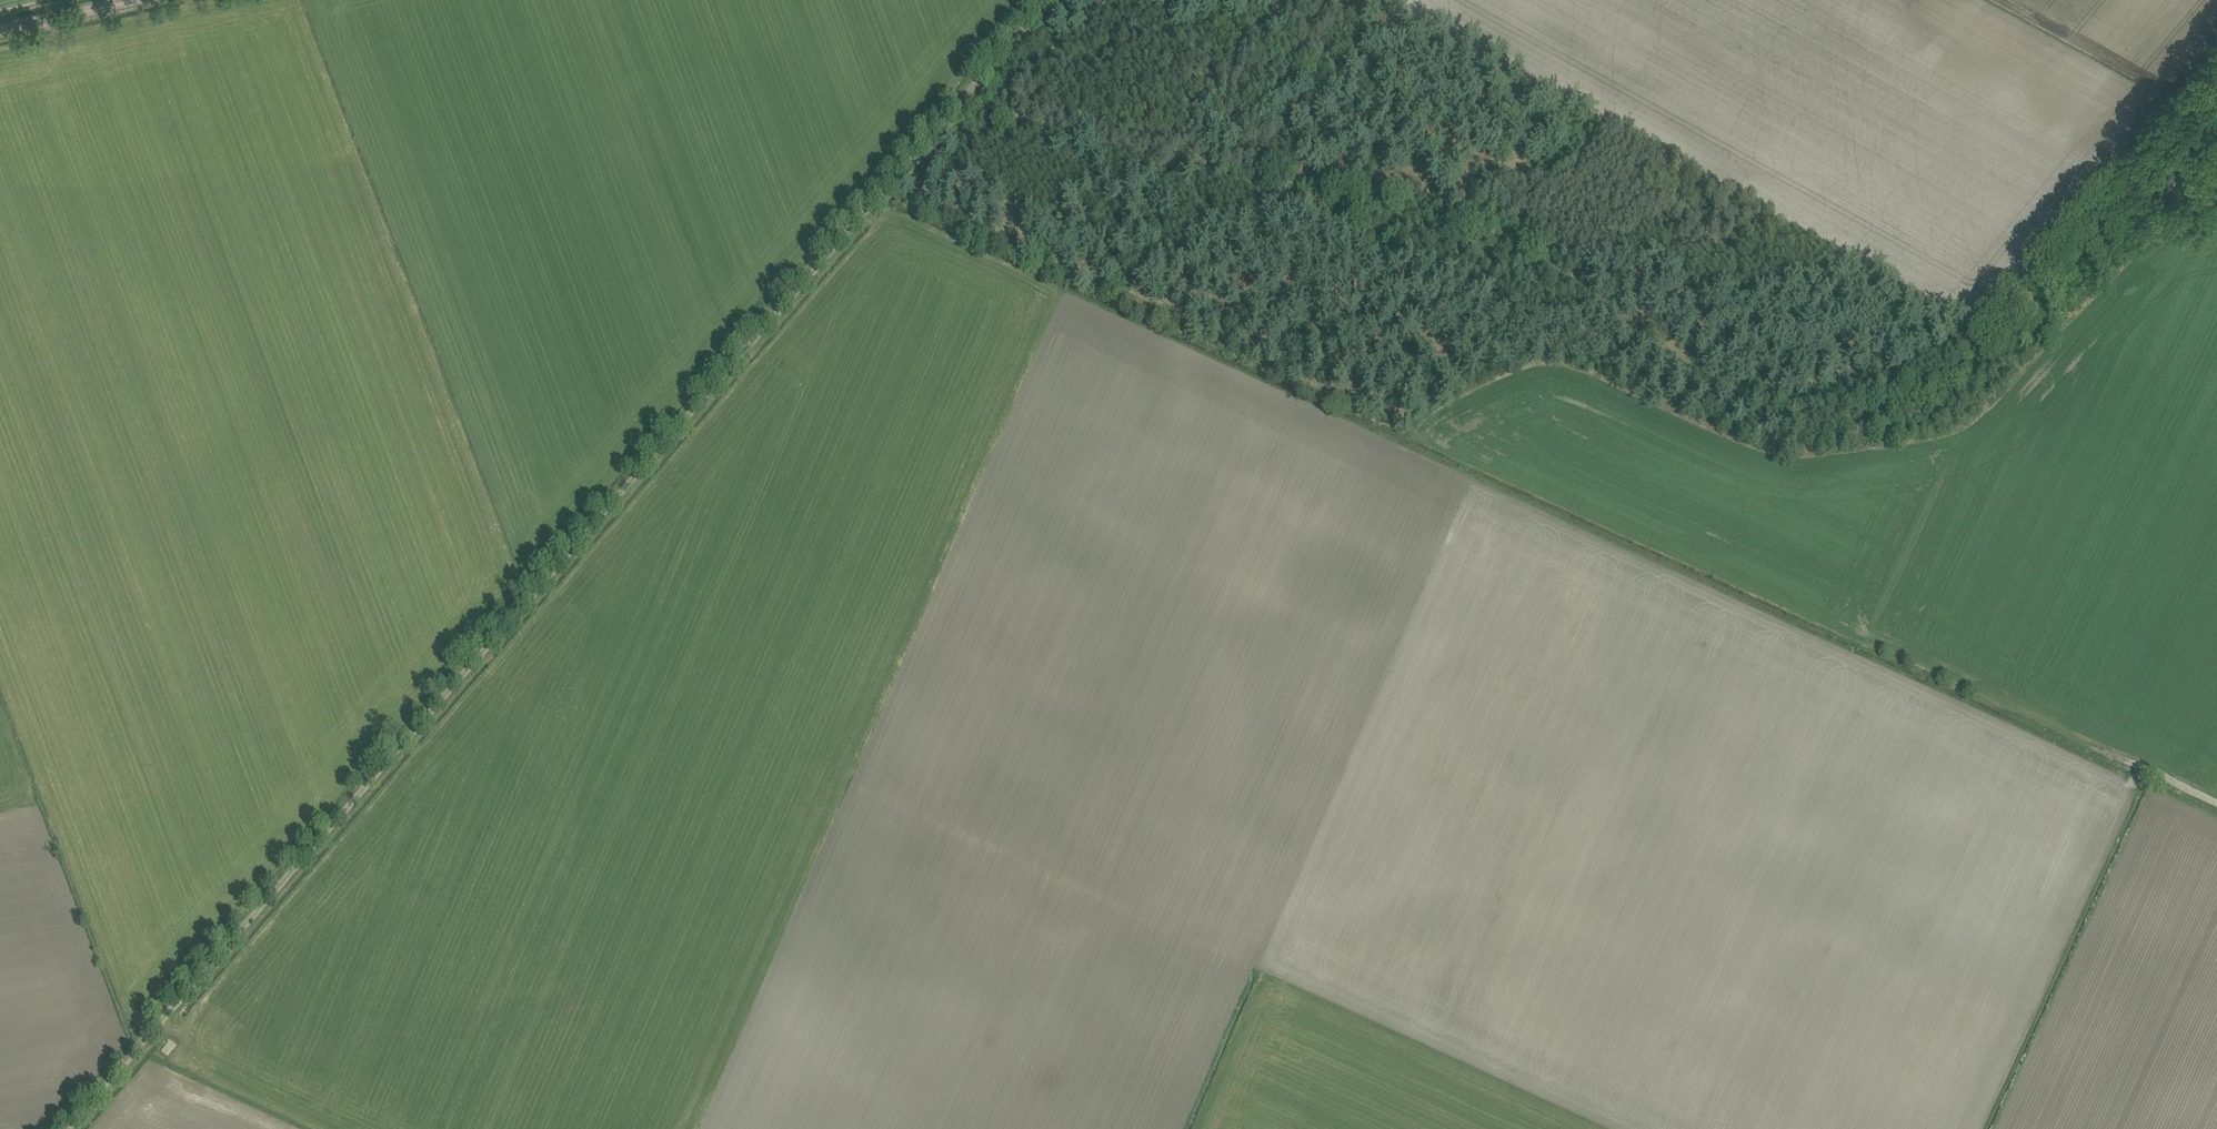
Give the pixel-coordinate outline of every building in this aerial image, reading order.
[(169,1041),(161,1050),(167,1055),(176,1046),(169,1041)]
